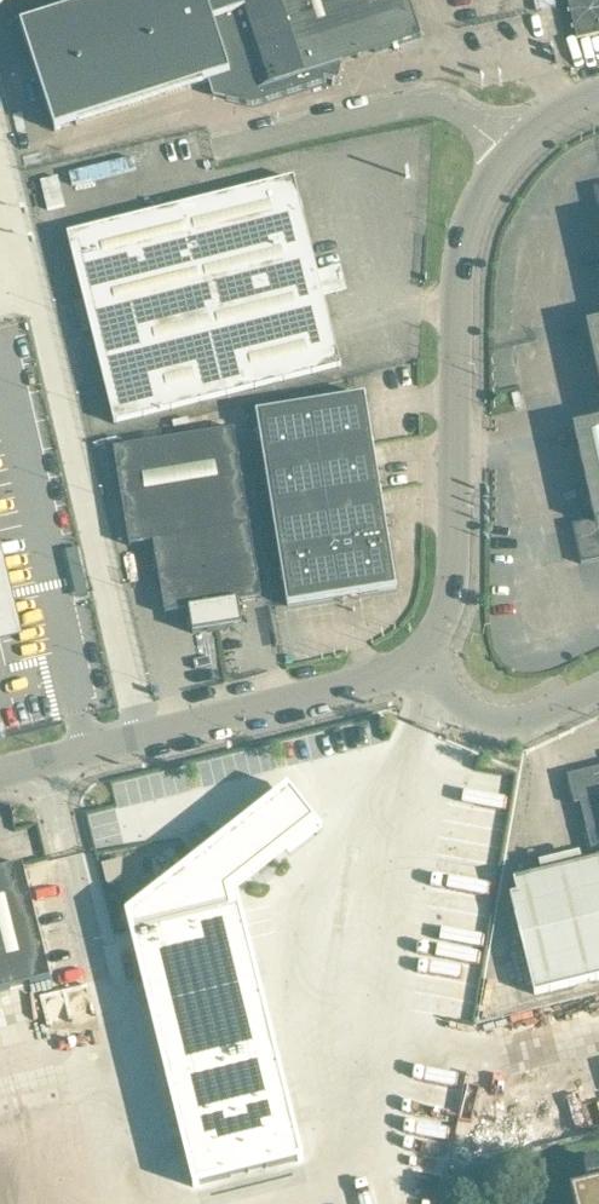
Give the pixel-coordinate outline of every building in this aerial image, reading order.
[(409,0),(104,0),(11,30),(34,99),(32,99),(40,124),(222,64),(216,93),(228,95),(227,101),(254,106),(325,83),(323,77),(335,80),(337,66),(422,38),(409,0)] [(578,41),(598,36),(598,0),(568,0),(578,41)] [(65,207),(58,178),(41,182),(48,211),(65,207)] [(342,369),(324,298),(295,179),(68,236),(84,302),(75,304),(82,333),(91,331),(114,426),(342,369)] [(588,327),(598,377),(598,324),(588,327)] [(398,589),(366,397),(257,416),(289,608),(398,589)] [(574,429),(595,522),(573,527),(582,565),(598,562),(598,423),(574,429)] [(262,600),(235,431),(114,450),(130,547),(153,543),(165,615),(189,611),(193,634),(242,627),(238,603),(262,600)] [(568,776),(576,805),(581,804),(596,861),(514,881),(518,895),(511,897),(535,995),(598,980),(598,769),(568,776)] [(279,800),(129,917),(196,1188),(305,1161),(242,909),(234,910),(230,894),(306,834),(279,800)] [(24,865),(0,871),(0,992),(52,979),(24,865)] [(598,1161),(596,1161),(595,1161),(593,1161),(591,1162),(589,1163),(588,1163),(587,1165),(587,1166),(586,1167),(586,1169),(586,1171),(586,1172),(590,1187),(572,1191),(575,1203),(598,1203),(598,1161)]
